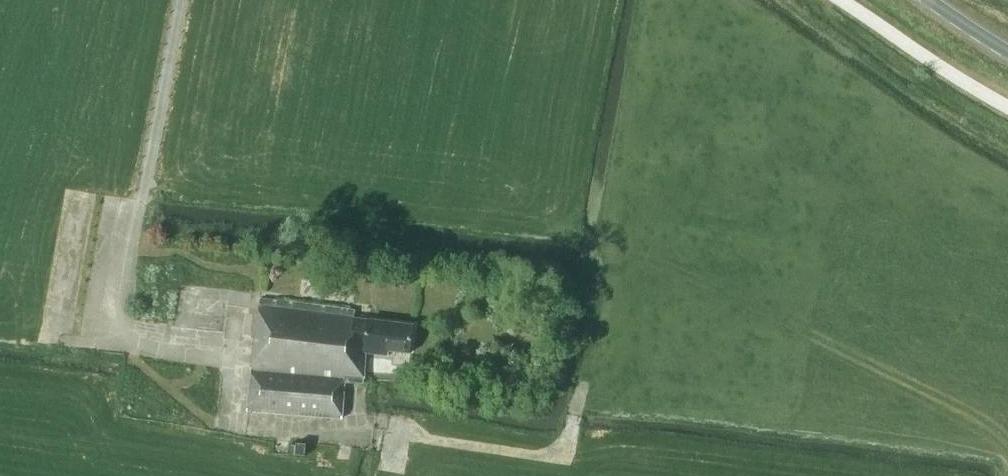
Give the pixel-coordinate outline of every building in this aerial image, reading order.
[(325,276),(315,281),(314,291),(321,298),(332,294),(334,283),(325,276)] [(410,352),(413,323),(369,318),(369,319),(355,317),(356,309),(260,299),(247,410),(342,418),(345,382),(365,382),(366,352),(387,354),(388,350),(410,352)] [(289,442),(289,452),(305,454),(306,443),(289,442)]
